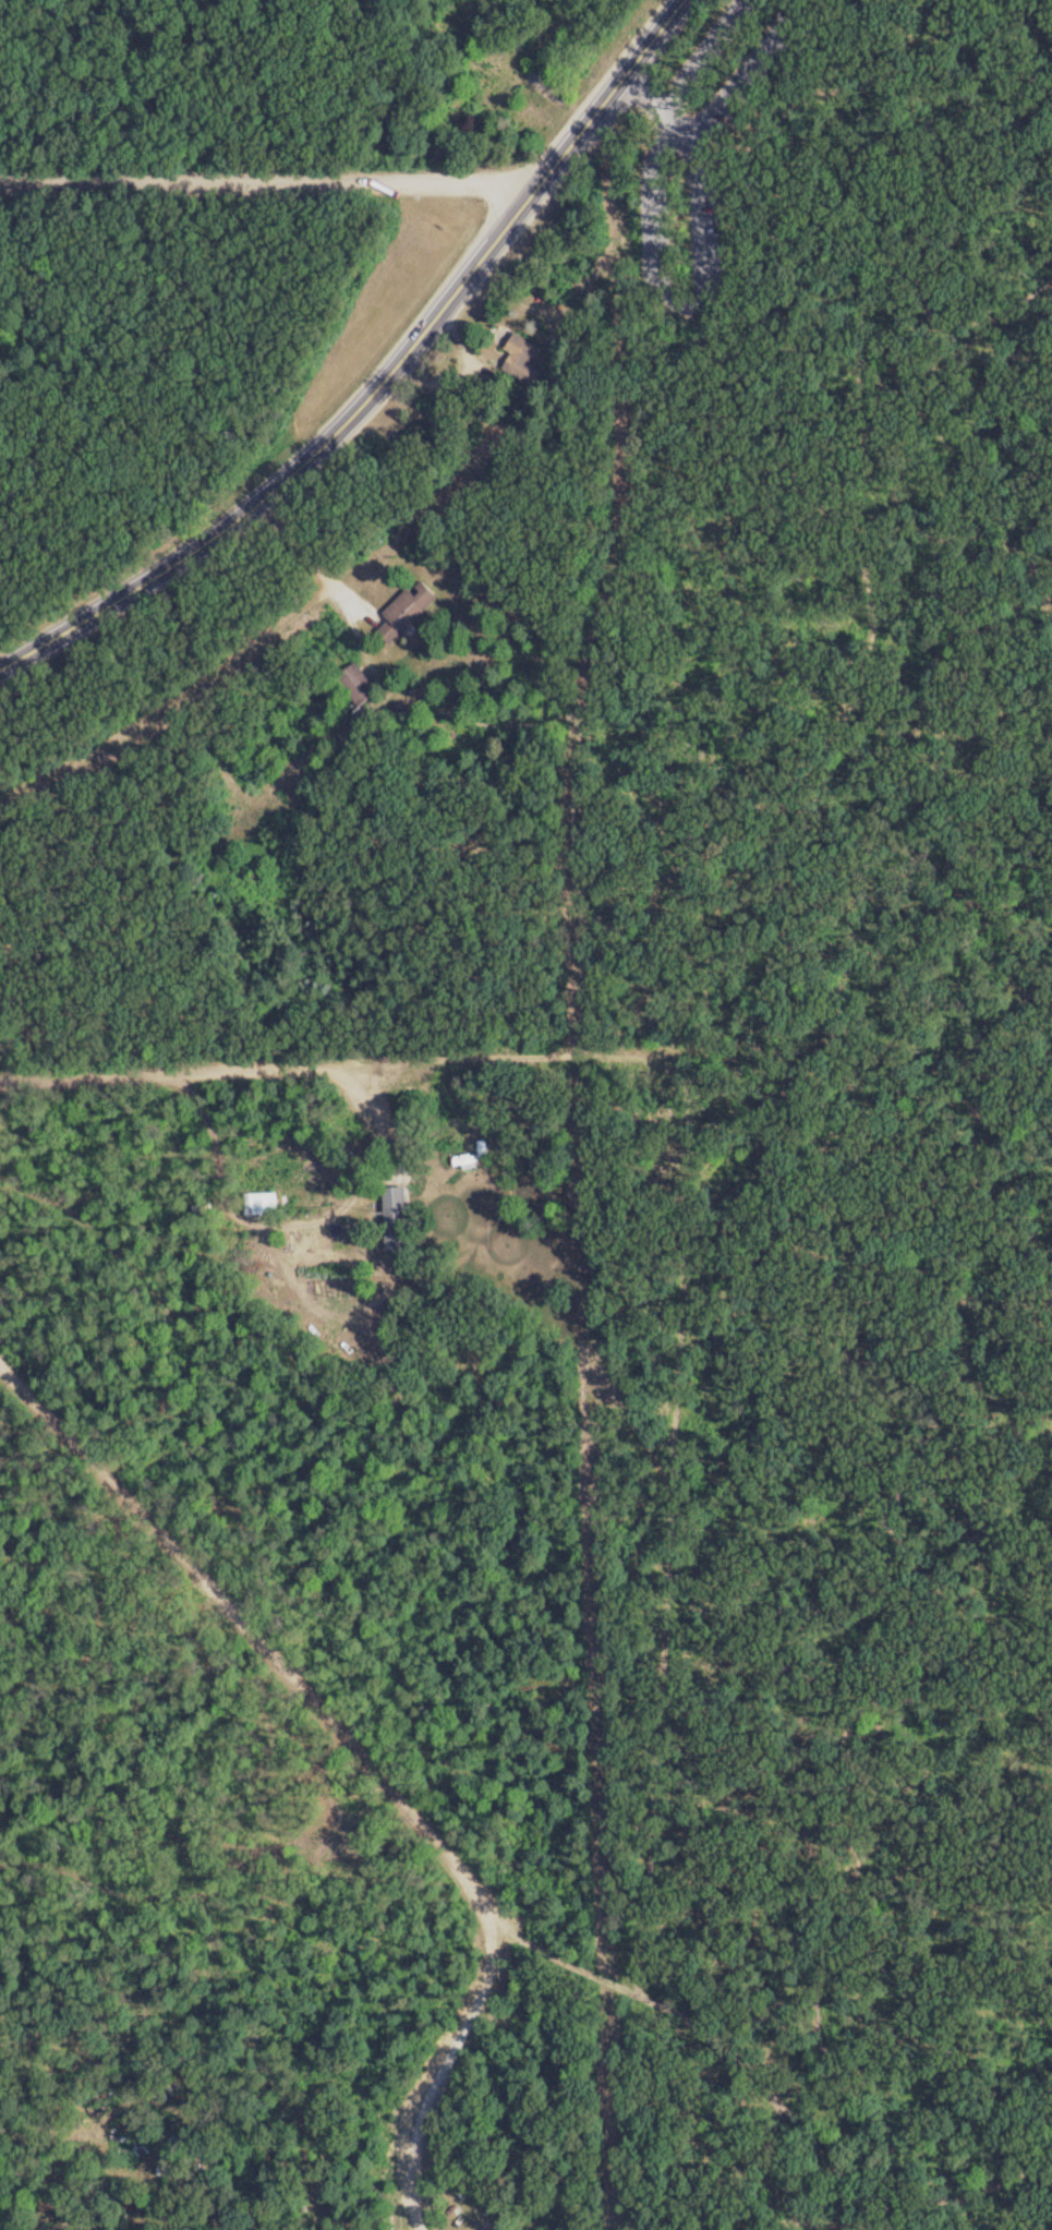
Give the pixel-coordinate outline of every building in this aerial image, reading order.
[(507,349),(514,353),(503,371),(535,389),(545,370),(534,364),(544,347),(517,331),(507,349)] [(391,621),(381,631),(395,644),(442,596),(422,577),(385,615),(391,621)] [(381,692),(359,662),(339,677),(361,707),(381,692)] [(386,1187),(388,1251),(412,1250),(411,1187),(386,1187)] [(280,1193),(246,1193),(246,1214),(280,1214),(280,1193)]
